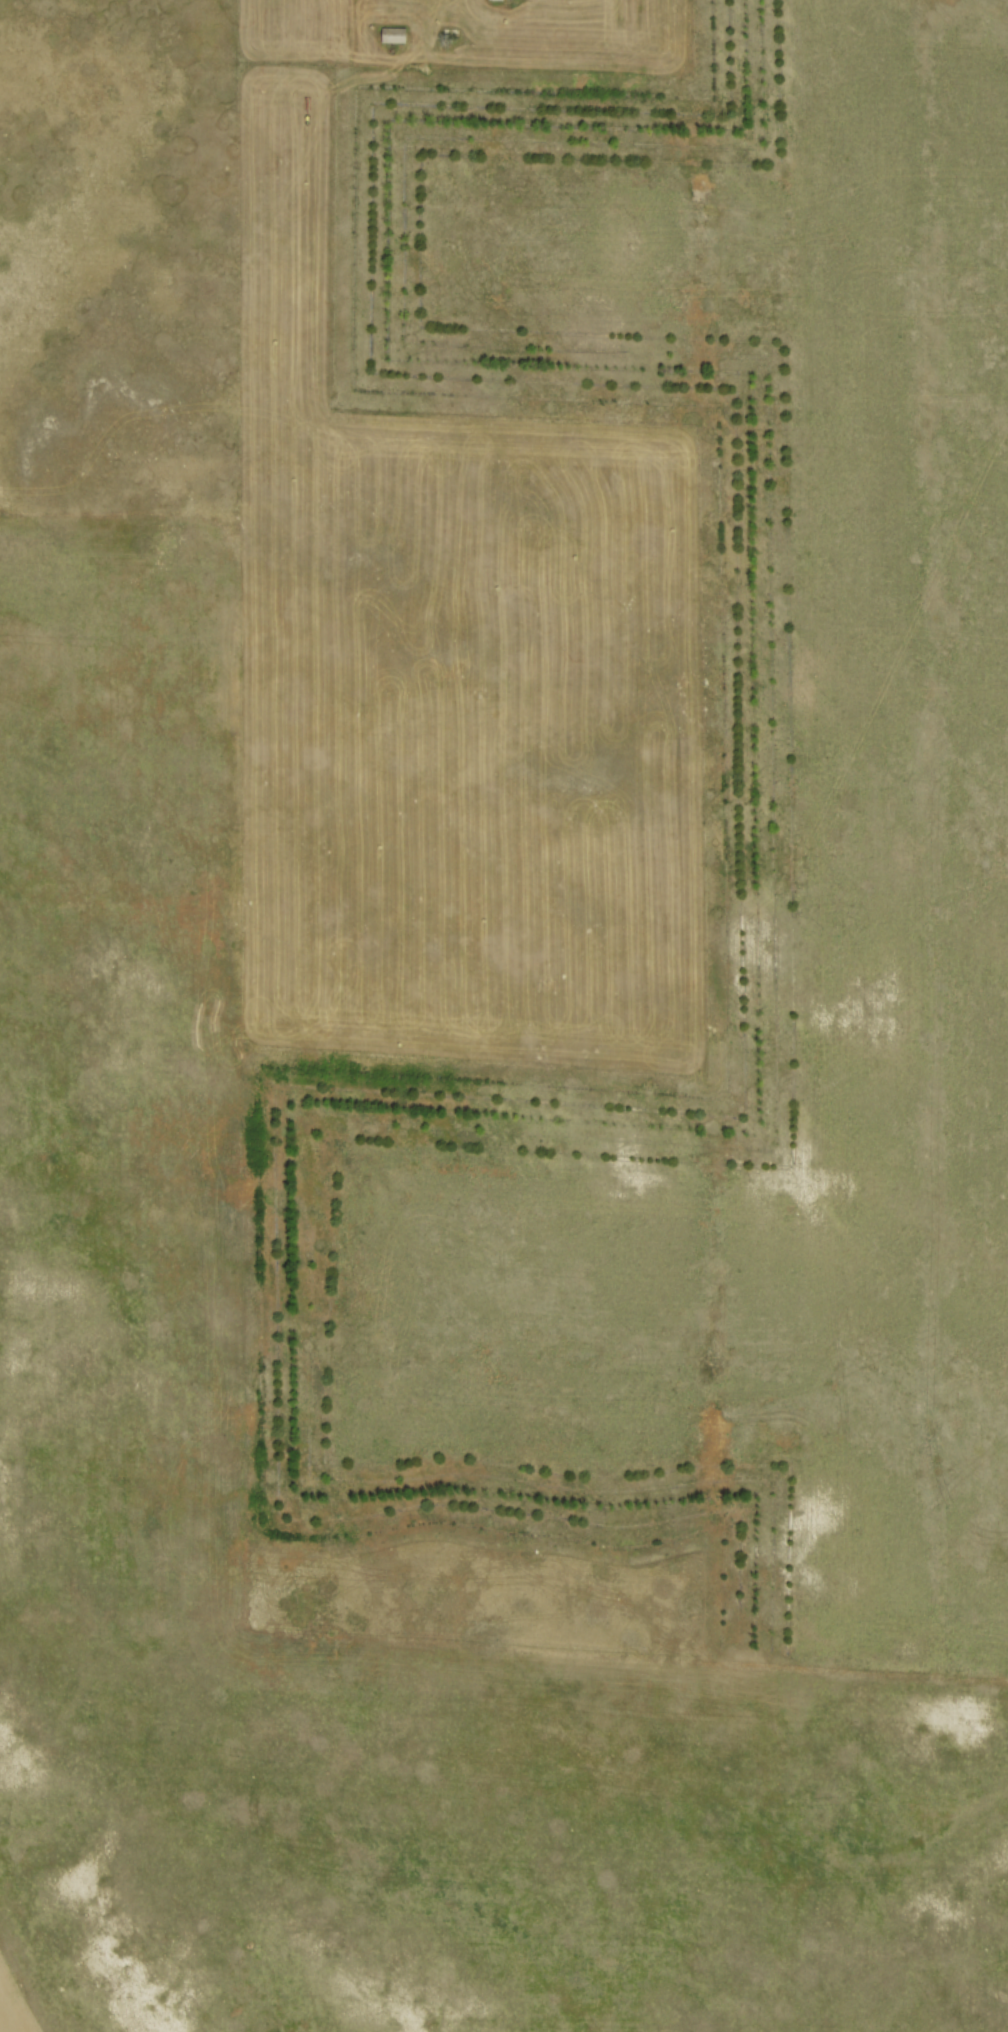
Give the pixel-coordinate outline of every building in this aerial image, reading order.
[(382,26),(405,26),(405,40),(382,41),(382,26)]
